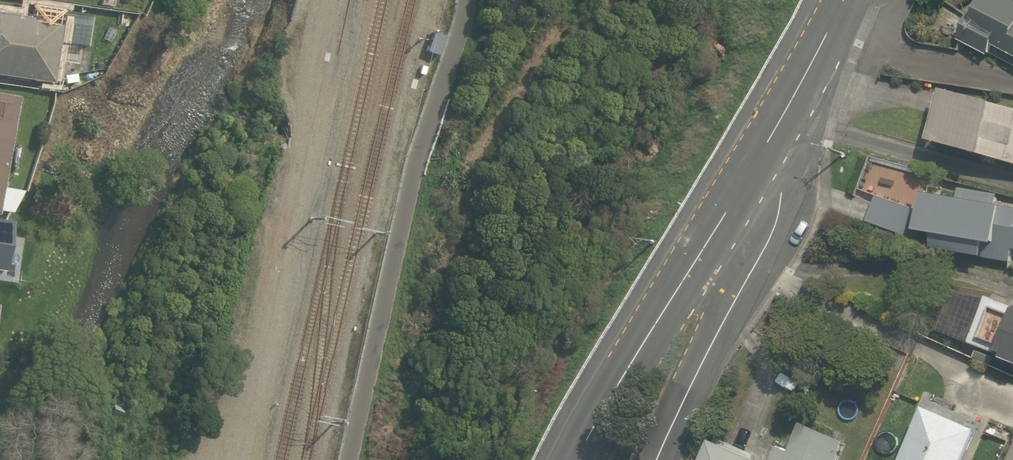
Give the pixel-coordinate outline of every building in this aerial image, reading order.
[(1012,0),(982,0),(959,43),(989,60),(995,49),(1012,59),(1012,1),(1012,0)] [(0,12),(0,76),(57,84),(67,22),(0,12)] [(446,37),(432,33),(426,52),(440,56),(446,37)] [(945,92),(931,144),(1012,166),(1012,111),(945,92)] [(0,99),(0,192),(20,104),(0,99)] [(911,236),(926,185),(868,168),(861,194),(878,199),(871,224),(911,236)] [(930,185),(922,235),(954,241),(952,253),(1012,263),(1012,261),(1012,203),(930,185)] [(0,219),(0,271),(7,271),(13,220),(0,219)] [(1012,340),(1012,307),(959,285),(940,334),(1005,360),(1012,340)] [(926,411),(906,459),(969,459),(980,434),(926,411)] [(709,459),(838,459),(845,442),(796,422),(785,450),(753,438),(747,453),(717,440),(709,459)]
